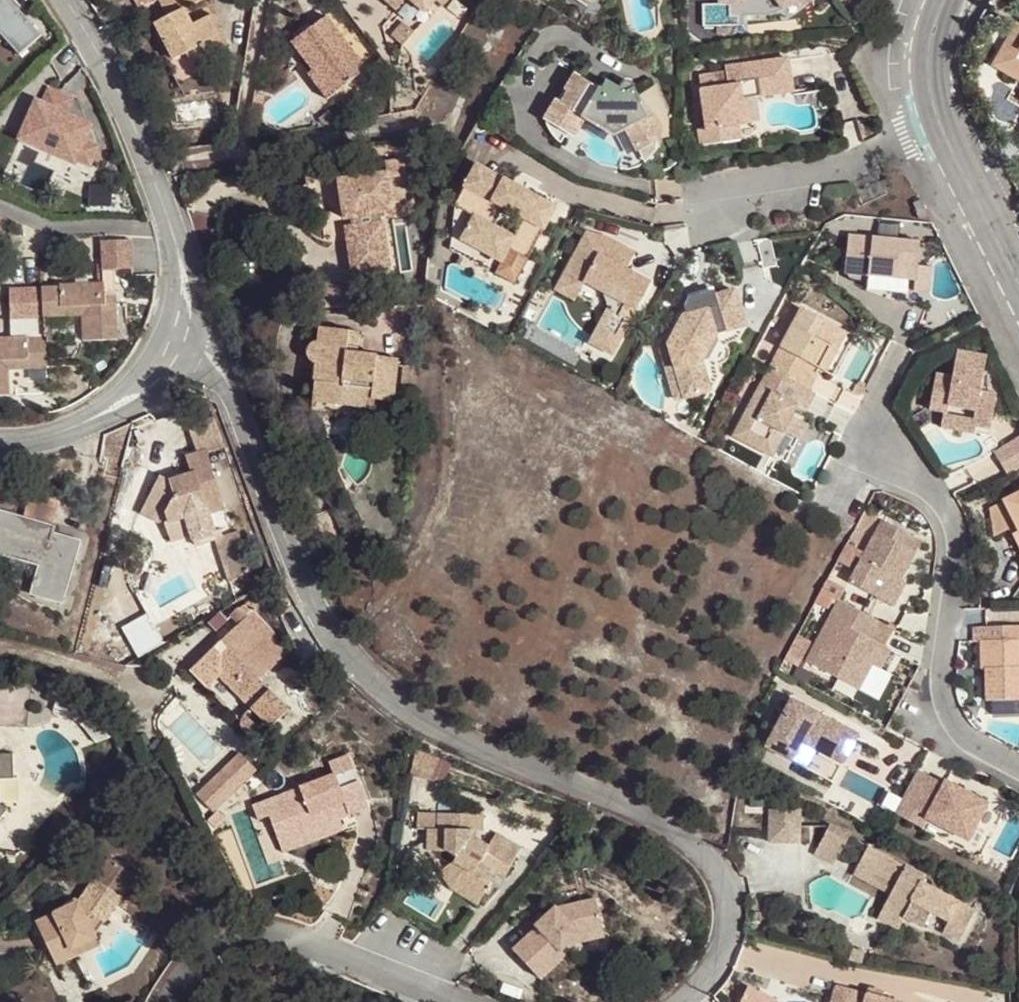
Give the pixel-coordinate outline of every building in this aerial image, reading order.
[(45,33),(16,0),(0,0),(0,32),(20,54),(45,33)] [(169,16),(154,23),(173,59),(186,53),(201,45),(207,56),(228,45),(212,14),(193,24),(185,9),(202,0),(161,0),(169,16)] [(396,10),(404,0),(385,0),(396,10)] [(425,10),(434,0),(413,0),(425,10)] [(785,9),(796,0),(778,0),(785,9)] [(325,16),(292,41),(314,70),(309,73),(328,98),(365,70),(325,16)] [(403,21),(391,35),(402,45),(414,31),(403,21)] [(999,50),(1016,59),(1018,53),(1018,23),(1016,21),(999,50)] [(207,56),(201,45),(186,53),(192,63),(207,56)] [(999,50),(991,64),(1018,81),(1018,61),(1016,59),(999,50)] [(706,130),(699,131),(701,145),(741,140),(739,126),(745,125),(741,100),(750,98),(789,93),(784,61),(722,69),(723,74),(699,77),(706,130)] [(635,144),(654,135),(657,133),(657,128),(651,116),(648,118),(634,90),(634,87),(633,84),(630,82),(627,81),(623,81),(621,83),(619,87),(607,80),(603,89),(576,74),(568,89),(570,91),(563,104),(557,101),(547,119),(569,131),(574,121),(580,124),(590,107),(618,122),(619,125),(624,123),(635,144)] [(39,103),(23,138),(74,160),(76,156),(90,162),(96,147),(84,142),(91,125),(66,114),(72,100),(51,90),(44,105),(39,103)] [(750,98),(741,100),(745,125),(753,124),(750,98)] [(657,141),(654,135),(635,144),(626,149),(630,156),(636,157),(641,155),(657,141)] [(502,262),(509,249),(527,259),(555,207),(477,165),(455,205),(475,216),(462,241),(502,262)] [(387,173),(392,203),(409,200),(404,170),(387,173)] [(381,213),(394,211),(392,203),(387,173),(348,179),(351,199),(357,198),(359,212),(344,214),(350,254),(386,248),(381,213)] [(348,179),(338,181),(344,214),(359,212),(357,198),(351,199),(348,179)] [(921,199),(913,203),(917,213),(916,213),(919,219),(928,215),(921,199)] [(917,280),(918,266),(921,242),(849,235),(845,273),(869,276),(867,291),(892,299),(910,301),(912,280),(917,280)] [(608,309),(600,324),(622,336),(651,283),(627,270),(633,258),(606,243),(586,237),(565,276),(585,287),(603,296),(608,309)] [(386,248),(350,254),(353,273),(390,267),(386,248)] [(931,292),(933,267),(918,266),(917,280),(916,290),(931,292)] [(575,305),(585,287),(565,276),(555,294),(575,305)] [(42,287),(43,317),(61,317),(61,308),(80,307),(80,316),(82,340),(118,339),(115,288),(105,289),(105,282),(59,284),(60,286),(42,287)] [(718,335),(747,327),(735,289),(714,295),(713,293),(690,300),(685,307),(687,313),(682,314),(666,344),(683,401),(713,392),(704,363),(718,335)] [(61,308),(61,317),(80,316),(80,307),(61,308)] [(769,369),(802,387),(810,372),(814,364),(821,368),(841,330),(801,309),(769,369)] [(612,356),(622,336),(600,324),(589,343),(612,356)] [(396,382),(416,385),(418,367),(398,365),(398,358),(357,354),(358,346),(345,345),(347,331),(320,328),(319,340),(312,343),(310,346),(308,351),(309,357),(311,360),(313,362),(317,364),(313,401),(341,404),(343,389),(352,390),(353,385),(372,387),(371,398),(375,399),(394,400),(396,382)] [(841,330),(821,368),(827,371),(847,333),(841,330)] [(359,332),(347,331),(345,345),(358,346),(359,332)] [(10,394),(9,370),(9,362),(29,361),(29,369),(48,368),(47,337),(28,338),(28,336),(0,337),(0,395),(10,394)] [(683,401),(666,344),(657,347),(674,404),(683,401)] [(9,362),(9,370),(29,369),(29,361),(9,362)] [(974,434),(975,426),(989,429),(996,395),(980,392),(984,371),(954,365),(952,377),(936,374),(929,409),(943,412),(940,427),(974,434)] [(802,387),(769,369),(734,435),(763,450),(775,427),(795,438),(797,439),(805,423),(790,415),(795,406),(799,409),(809,390),(802,387)] [(810,372),(802,387),(809,390),(817,375),(810,372)] [(343,389),(341,404),(374,408),(375,399),(371,398),(372,387),(353,385),(352,390),(343,389)] [(813,393),(809,390),(799,409),(804,411),(813,393)] [(159,474),(145,501),(164,512),(167,519),(164,523),(169,540),(191,533),(189,524),(209,518),(208,512),(223,507),(206,454),(225,448),(216,419),(189,428),(195,446),(196,446),(198,452),(185,456),(190,473),(169,480),(159,474)] [(795,438),(775,427),(763,450),(783,461),(795,438)] [(1018,466),(1018,435),(996,448),(1010,471),(1018,466)] [(27,520),(53,528),(61,501),(35,493),(27,520)] [(1010,527),(1018,543),(1018,493),(990,508),(992,536),(1010,527)] [(164,523),(167,519),(164,512),(145,501),(140,510),(164,523)] [(41,564),(33,590),(62,599),(78,543),(53,535),(55,529),(53,528),(27,520),(0,513),(0,552),(41,564)] [(212,526),(209,518),(189,524),(191,533),(212,526)] [(848,582),(885,602),(898,579),(900,580),(915,552),(911,549),(906,547),(912,536),(882,519),(848,582)] [(856,526),(848,540),(856,544),(863,530),(856,526)] [(215,537),(229,581),(251,570),(238,530),(215,537)] [(917,538),(912,536),(906,547),(911,549),(917,538)] [(900,580),(898,579),(885,602),(892,605),(905,583),(900,580)] [(842,592),(825,583),(821,591),(838,600),(842,592)] [(190,670),(209,689),(221,678),(250,708),(244,715),(241,718),(240,721),(240,724),(243,731),(246,734),(249,736),(254,738),(257,737),(261,736),(289,709),(258,677),(285,651),(271,637),(274,634),(251,610),(258,604),(250,596),(239,607),(247,615),(239,623),(190,670)] [(881,622),(838,600),(806,661),(857,688),(866,671),(875,676),(889,649),(872,640),(881,622)] [(231,615),(239,623),(247,615),(239,607),(231,615)] [(1018,700),(1018,626),(986,626),(987,640),(981,640),(981,669),(986,669),(986,700),(1018,700)] [(866,671),(857,688),(866,692),(875,676),(866,671)] [(842,763),(859,733),(794,696),(766,745),(824,778),(834,759),(842,763)] [(96,743),(113,735),(108,717),(108,715),(82,726),(90,735),(96,743)] [(254,766),(239,752),(206,787),(220,801),(254,766)] [(13,779),(12,753),(0,754),(0,779),(13,779)] [(345,832),(340,818),(369,806),(348,755),(329,763),(334,775),(284,795),(289,808),(284,809),(294,834),(307,829),(325,840),(345,832)] [(842,763),(834,759),(824,778),(832,782),(842,763)] [(945,784),(919,769),(894,813),(921,828),(927,818),(967,841),(988,805),(946,782),(945,784)] [(220,801),(206,787),(197,795),(211,810),(220,801)] [(284,809),(289,808),(284,795),(279,797),(284,809)] [(800,810),(768,810),(768,842),(800,842),(800,810)] [(503,877),(520,847),(494,832),(487,846),(475,839),(475,831),(482,831),(483,814),(439,812),(438,829),(428,829),(428,851),(444,851),(455,858),(452,864),(462,870),(451,889),(478,904),(491,881),(487,878),(491,870),(496,873),(503,877)] [(261,819),(269,857),(281,854),(272,817),(261,819)] [(850,834),(830,824),(820,843),(841,853),(850,834)] [(287,855),(325,840),(307,829),(294,834),(280,840),(287,855)] [(949,922),(944,932),(959,941),(975,912),(922,883),(925,877),(869,846),(857,869),(871,877),(874,871),(896,883),(890,894),(884,906),(923,927),(931,912),(949,922)] [(462,870),(452,864),(440,872),(451,889),(462,870)] [(871,877),(857,869),(854,875),(890,894),(896,883),(874,871),(871,877)] [(496,873),(491,870),(487,878),(491,881),(496,873)] [(98,945),(95,939),(94,937),(91,929),(98,918),(104,923),(113,908),(104,902),(112,891),(94,879),(78,903),(36,923),(57,966),(75,957),(89,950),(98,945)] [(121,897),(112,891),(104,902),(113,908),(121,897)] [(562,950),(570,943),(579,934),(602,928),(595,898),(555,907),(547,915),(553,922),(543,931),(538,926),(512,950),(539,978),(565,954),(562,950)] [(898,928),(904,917),(884,906),(877,916),(898,928)] [(930,914),(925,927),(941,934),(947,921),(930,914)] [(553,922),(547,915),(536,924),(538,926),(543,931),(553,922)] [(104,923),(98,918),(91,929),(94,937),(104,923)] [(602,928),(579,934),(570,943),(604,934),(602,928)] [(847,959),(861,963),(864,951),(850,947),(847,959)] [(89,950),(75,957),(89,987),(104,980),(89,950)] [(739,1001),(776,1001),(779,995),(748,982),(739,1001)] [(835,985),(830,1001),(899,1001),(835,985)]
